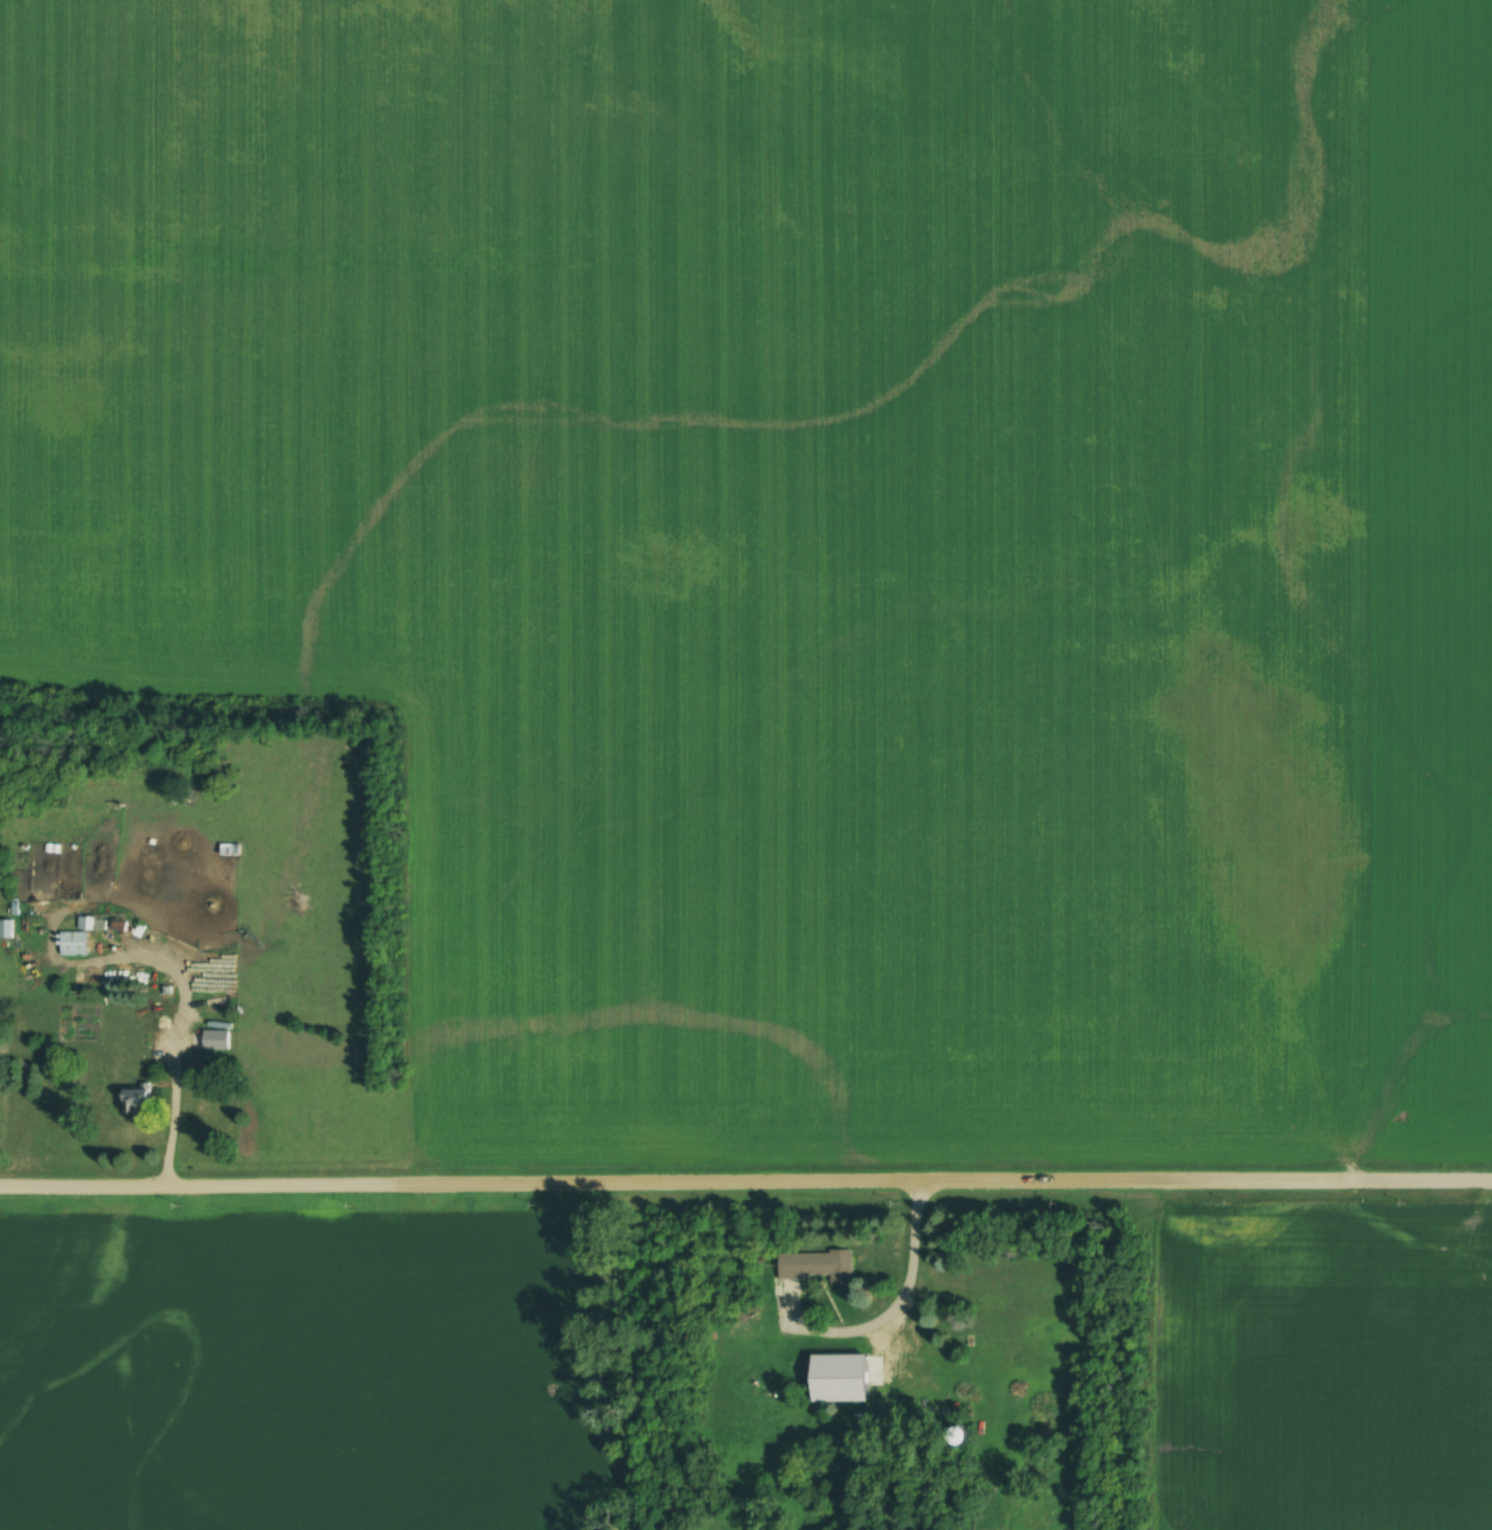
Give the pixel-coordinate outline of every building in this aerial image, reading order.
[(219,854),(240,854),(240,843),(219,843),(219,854)] [(78,927),(86,927),(86,918),(78,918),(78,927)] [(13,938),(13,920),(0,920),(0,938),(13,938)] [(84,956),(84,931),(58,931),(58,956),(84,956)] [(229,1048),(229,1030),(194,1030),(194,1048),(229,1048)] [(148,1089),(118,1091),(120,1112),(149,1110),(148,1089)] [(777,1251),(777,1277),(830,1277),(830,1284),(851,1284),(851,1251),(777,1251)] [(817,1394),(858,1394),(858,1357),(817,1357),(817,1394)] [(956,1426),(943,1429),(946,1443),(959,1440),(956,1426)]
